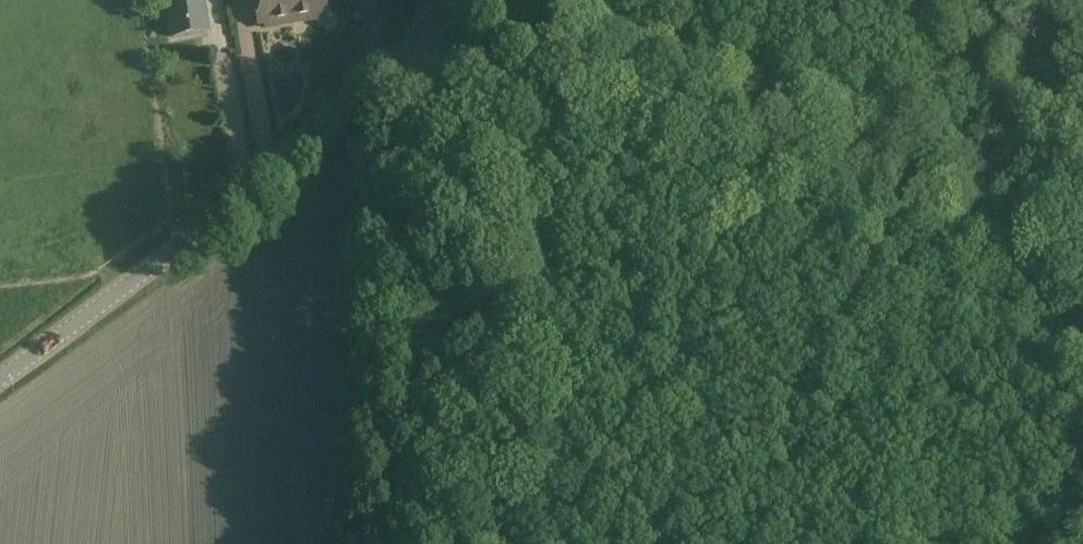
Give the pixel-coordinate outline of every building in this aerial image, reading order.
[(202,0),(166,0),(172,38),(207,33),(202,0)] [(258,24),(264,24),(265,29),(293,24),(289,0),(254,0),(258,24)] [(293,24),(320,20),(319,15),(325,14),(323,0),(289,0),(293,24)]
